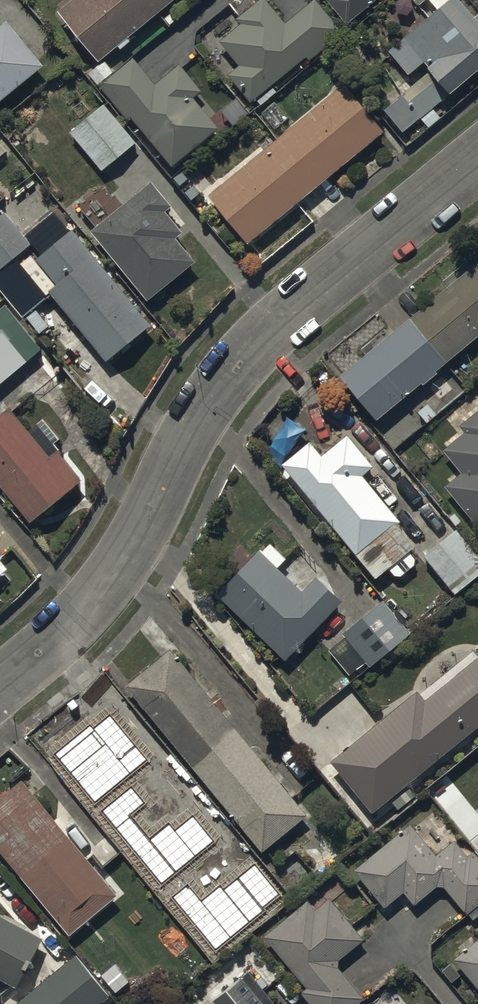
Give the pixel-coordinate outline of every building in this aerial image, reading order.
[(180,0),(77,0),(55,19),(100,70),(180,0)] [(315,4),(287,27),(265,0),(263,0),(236,22),(242,30),(221,47),(241,71),(228,82),(251,110),(256,106),(261,111),(278,96),(273,91),(307,63),(309,65),(343,37),(315,4)] [(326,1),(349,28),(383,0),(328,0),(326,1)] [(424,66),(431,73),(428,75),(431,77),(386,118),(404,137),(445,100),(451,107),(477,83),(477,15),(476,16),(461,0),(453,0),(388,58),(408,80),(424,66)] [(430,0),(410,0),(418,10),(430,0)] [(44,71),(7,25),(0,31),(0,107),(44,71)] [(134,62),(100,89),(129,126),(132,124),(172,173),(220,135),(195,104),(203,97),(180,68),(155,88),(134,62)] [(249,248),(382,137),(342,90),(209,201),(249,248)] [(138,147),(105,108),(70,137),(103,176),(138,147)] [(156,187),(92,237),(148,308),(197,270),(178,245),(185,240),(167,217),(175,211),(156,187)] [(0,222),(0,275),(34,249),(8,216),(0,222)] [(153,332),(75,235),(37,265),(58,292),(49,299),(106,370),(153,332)] [(477,340),(477,264),(345,375),(382,418),(424,382),(428,386),(446,371),(444,368),(477,340)] [(45,354),(3,303),(0,305),(0,390),(45,354)] [(463,425),(469,431),(447,449),(466,471),(449,484),(477,518),(477,412),(463,425)] [(10,413),(0,421),(0,491),(32,530),(84,488),(60,458),(52,464),(10,413)] [(416,554),(409,545),(416,539),(396,515),(399,513),(362,468),(373,459),(347,428),(322,448),(310,434),(282,457),(376,571),(388,561),(395,570),(402,571),(416,560),(416,554)] [(423,552),(456,593),(477,575),(477,555),(455,526),(423,552)] [(288,660),(346,601),(319,576),(304,592),(280,569),(289,560),(272,543),(263,553),(260,550),(218,593),(288,660)] [(0,563),(0,587),(11,577),(0,563)] [(383,593),(344,626),(347,630),(326,647),(351,676),(411,626),(383,593)] [(262,845),(306,809),(168,643),(124,679),(262,845)] [(377,810),(477,728),(477,657),(462,671),(454,662),(335,758),(377,810)] [(120,834),(163,799),(94,714),(51,749),(120,834)] [(0,790),(0,841),(70,929),(118,890),(23,771),(0,790)] [(221,887),(255,858),(214,810),(180,839),(221,887)] [(358,868),(390,905),(408,890),(418,902),(443,881),(470,912),(477,905),(477,849),(463,832),(440,851),(414,820),(358,868)] [(267,934),(309,986),(303,990),(315,1003),(356,1003),(365,997),(339,965),(340,957),(364,937),(331,897),(315,910),(308,901),(267,934)] [(18,987),(44,937),(0,913),(0,977),(18,987)] [(454,955),(477,985),(477,936),(454,955)] [(78,953),(17,1003),(101,1003),(112,994),(78,953)] [(216,997),(221,1003),(268,1003),(244,975),(216,997)]
